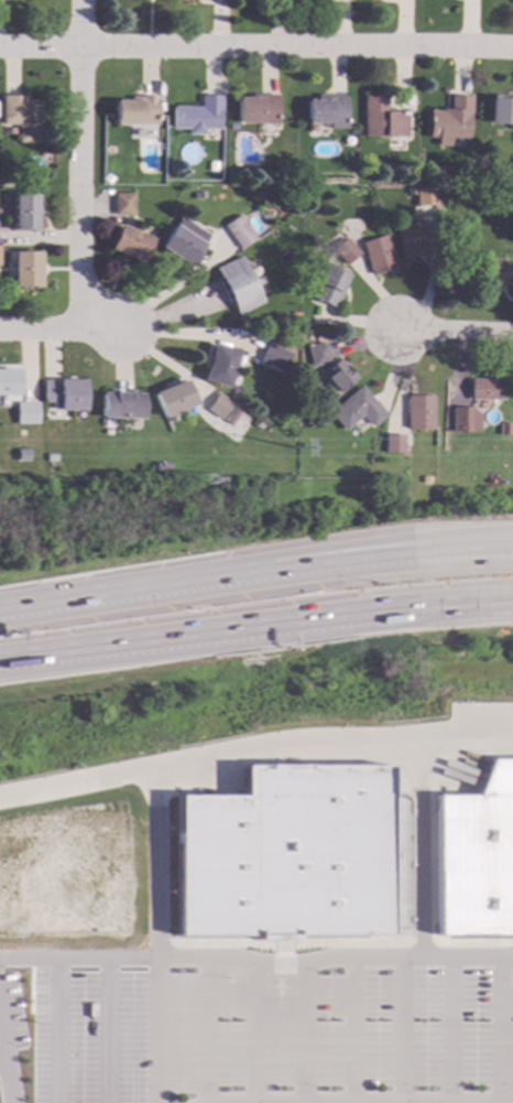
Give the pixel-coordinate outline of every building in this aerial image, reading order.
[(275,123),(237,125),(236,101),(250,100),(250,96),(274,96),(275,123)] [(345,129),(328,129),(328,125),(306,123),(306,102),(316,102),(316,96),(345,96),(345,129)] [(385,110),(400,110),(400,113),(405,113),(405,138),(362,139),(362,96),(385,96),(385,110)] [(25,101),(40,101),(40,143),(18,143),(18,126),(2,126),(2,97),(25,97),(25,101)] [(219,97),(219,130),(203,130),(203,136),(187,136),(187,130),(172,130),(172,108),(199,108),(199,97),(219,97)] [(469,98),(467,140),(449,140),(449,147),(436,145),(436,139),(427,139),(428,111),(441,112),(441,110),(448,110),(449,97),(469,98)] [(156,126),(114,126),(114,101),(131,100),(131,98),(156,98),(156,126)] [(491,98),(512,99),(512,129),(510,129),(510,126),(489,125),(491,98)] [(436,205),(416,207),(415,190),(435,188),(436,205)] [(133,216),(113,216),(113,194),(133,194),(133,216)] [(36,231),(13,231),(13,195),(36,195),(36,231)] [(253,239),(239,249),(223,227),(239,216),(253,239)] [(428,256),(401,260),(396,227),(423,223),(428,256)] [(152,239),(141,263),(109,250),(119,226),(152,239)] [(204,246),(189,268),(160,249),(174,226),(204,246)] [(395,268),(373,277),(361,245),(384,236),(395,268)] [(340,240),(335,246),(331,242),(337,237),(340,240)] [(359,253),(346,267),(332,251),(346,239),(359,253)] [(40,288),(13,288),(12,252),(39,252),(40,288)] [(262,303),(237,315),(215,270),(240,257),(262,303)] [(488,263),(512,264),(512,285),(487,284),(488,263)] [(348,278),(340,293),(343,295),(336,310),(310,296),(325,267),(348,278)] [(275,332),(273,343),(266,342),(270,329),(275,332)] [(238,353),(227,389),(201,381),(211,345),(238,353)] [(290,355),(283,372),(260,363),(266,345),(290,355)] [(328,364),(312,367),(308,347),(325,345),(328,364)] [(356,379),(339,393),(323,374),(339,360),(356,379)] [(18,396),(0,396),(0,371),(18,371),(18,396)] [(501,401),(471,401),(470,381),(501,380),(501,401)] [(84,410),(52,410),(52,403),(43,403),(43,381),(84,381),(84,410)] [(185,381),(195,407),(163,419),(153,394),(185,381)] [(373,402),(374,401),(385,413),(360,435),(351,425),(345,432),(329,414),(360,387),(373,402)] [(113,393),(131,394),(131,391),(135,391),(135,394),(142,394),(142,420),(101,419),(101,393),(109,393),(109,390),(113,390),(113,393)] [(231,403),(221,420),(205,410),(216,393),(231,403)] [(433,430),(406,430),(407,398),(408,398),(434,398),(433,430)] [(37,425),(15,425),(15,404),(36,403),(37,425)] [(473,415),(479,415),(479,432),(452,431),(452,409),(473,409),(473,415)] [(325,424),(319,430),(313,422),(319,418),(325,424)] [(510,424),(509,436),(499,436),(500,424),(510,424)] [(403,454),(385,454),(385,436),(403,435),(403,454)] [(29,450),(28,462),(15,462),(17,450),(29,450)] [(55,464),(46,464),(45,455),(54,454),(55,464)] [(170,472),(155,472),(155,463),(170,463),(170,472)] [(474,794),(434,794),(434,936),(512,936),(512,759),(489,759),(474,794)] [(241,766),(241,796),(175,796),(175,936),(389,934),(389,928),(389,794),(389,766),(241,766)]
